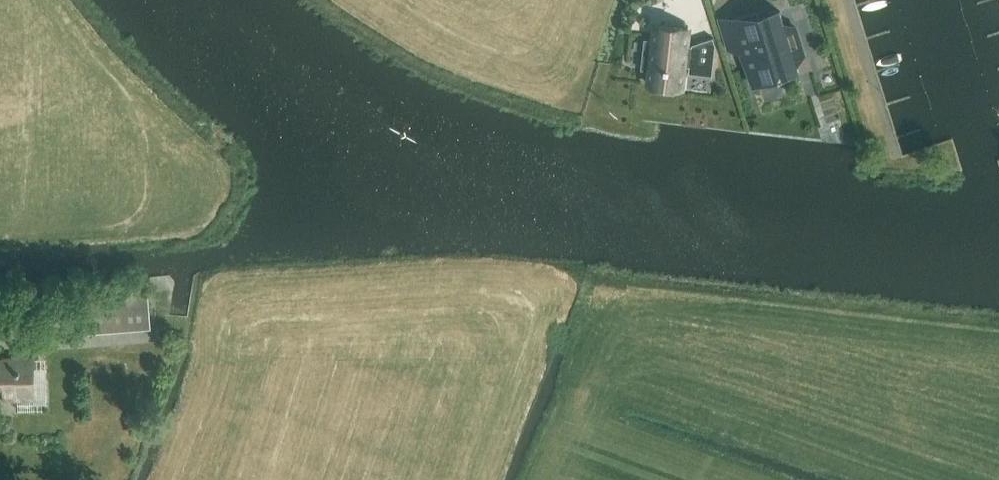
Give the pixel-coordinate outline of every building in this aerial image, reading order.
[(799,70),(794,57),(805,53),(796,27),(786,31),(780,10),(759,17),(757,10),(732,18),(737,34),(724,38),(727,48),(742,50),(753,85),(799,70)] [(688,73),(712,76),(716,45),(713,37),(692,44),(691,49),(686,48),(688,28),(656,24),(654,41),(646,40),(643,59),(653,60),(650,84),(681,88),(684,65),(689,66),(688,73)] [(89,333),(151,328),(148,292),(85,297),(89,333)] [(46,319),(58,319),(57,300),(46,300),(46,319)] [(34,360),(3,359),(3,362),(0,362),(0,395),(14,395),(14,398),(34,398),(34,360)]
